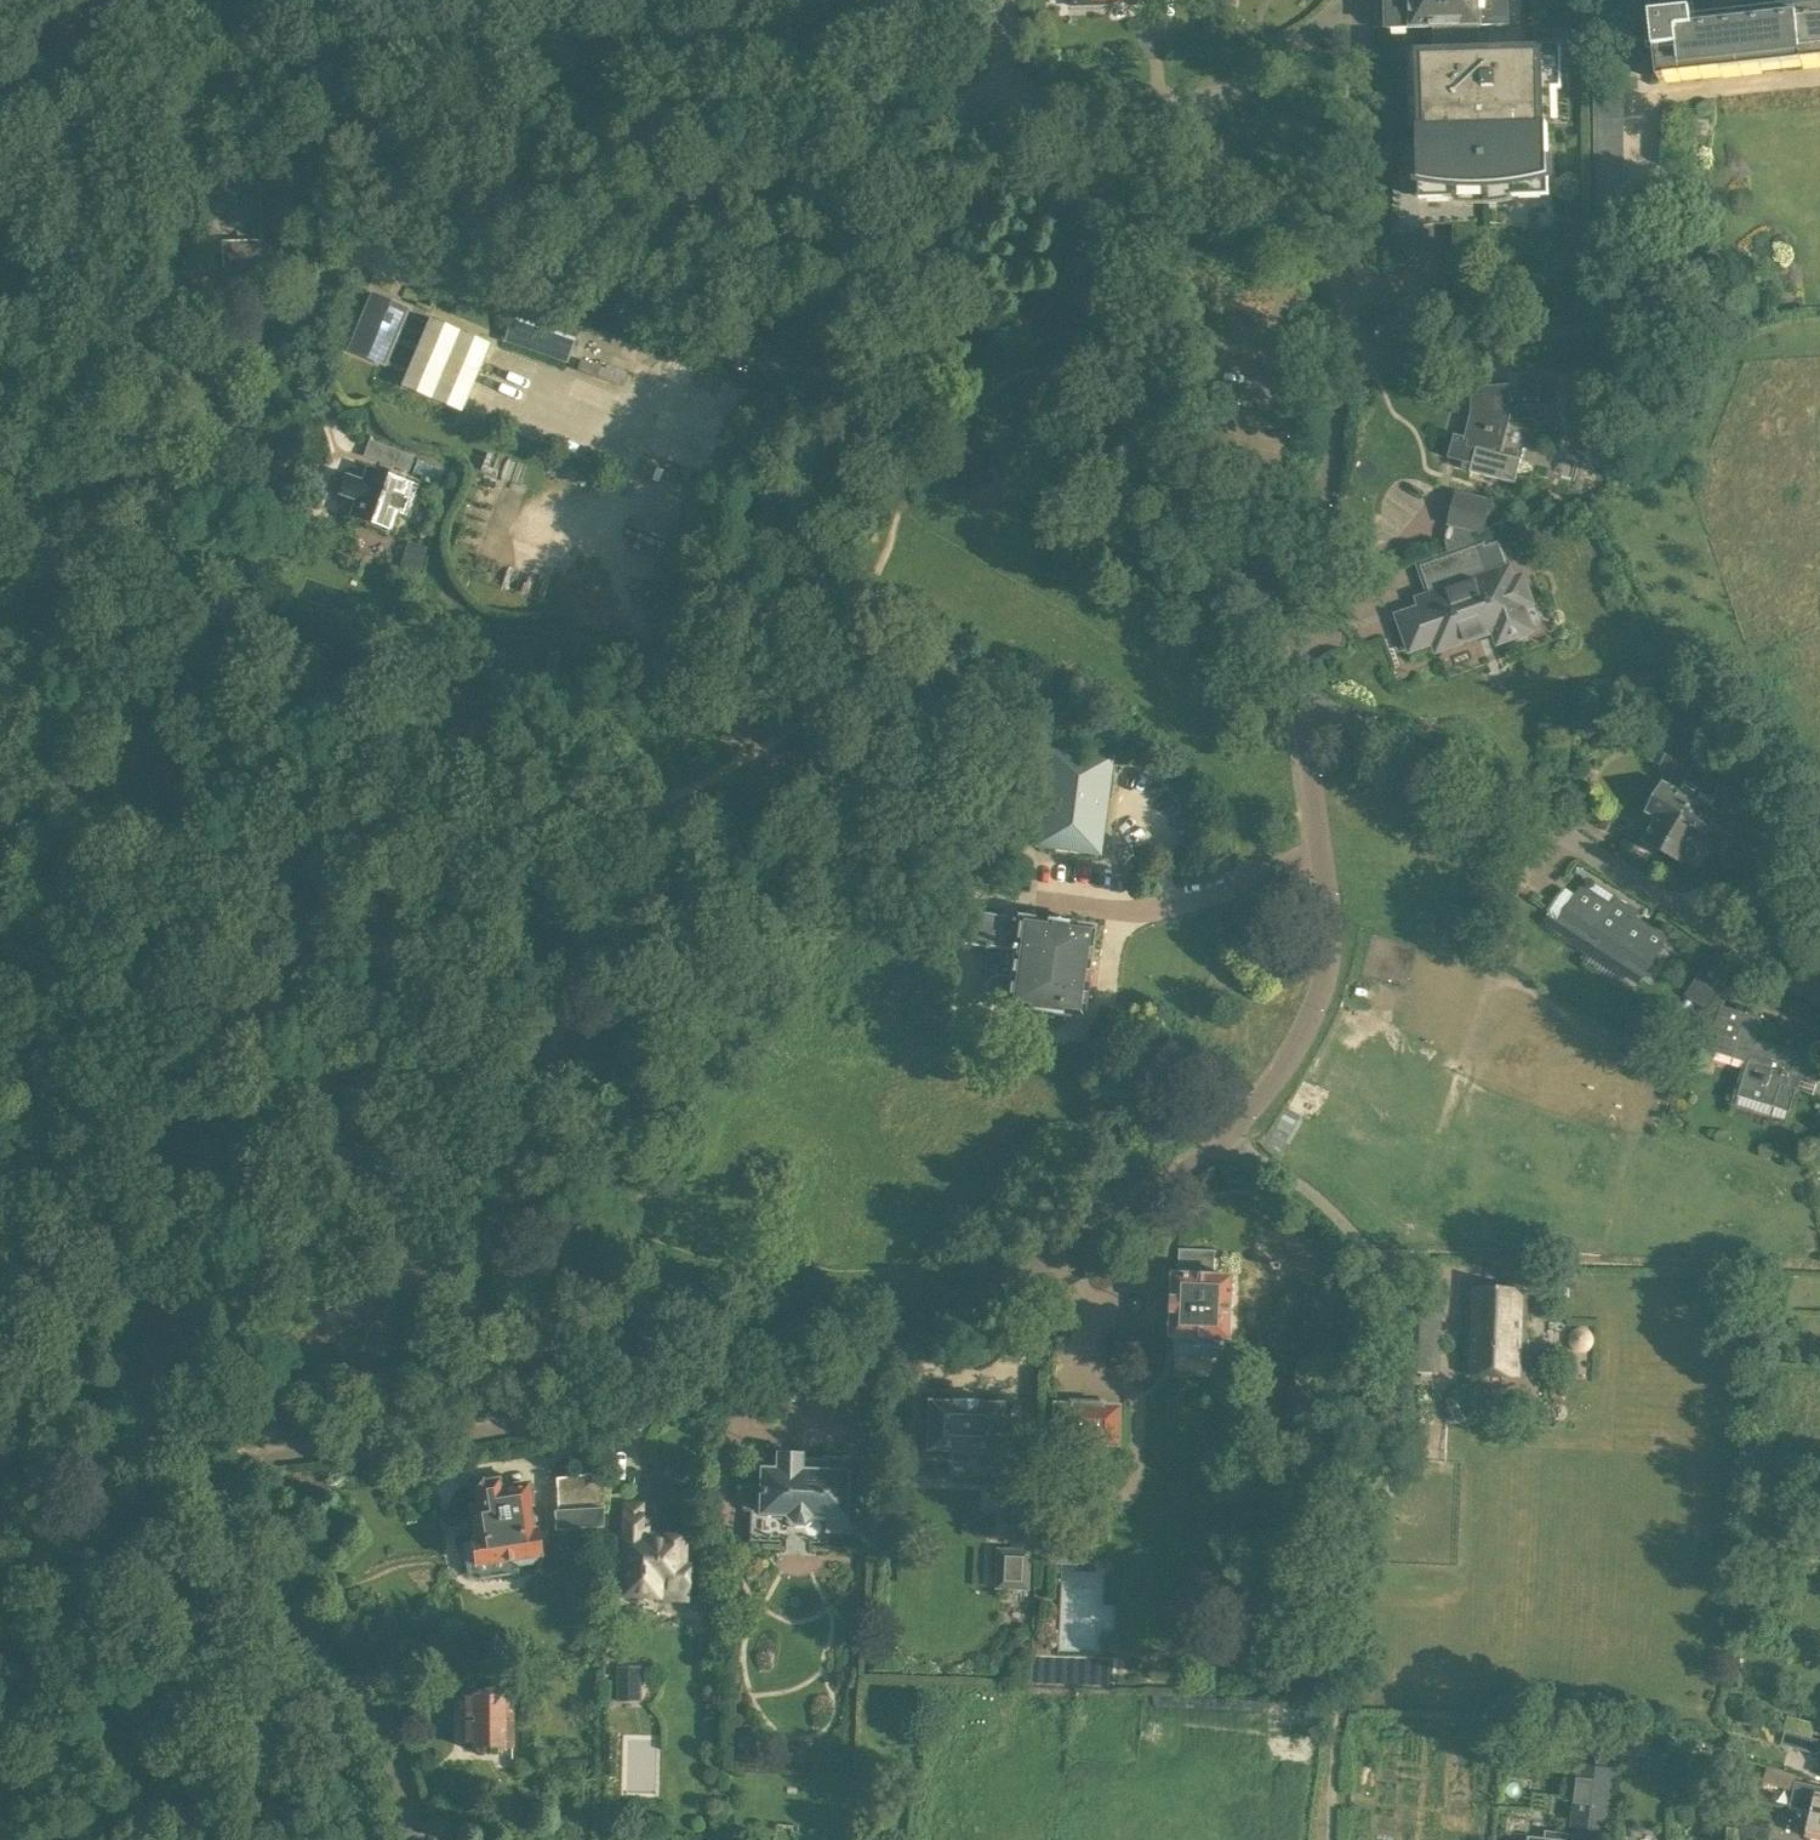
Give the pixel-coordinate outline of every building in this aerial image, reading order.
[(1408,51),(1409,92),(1422,92),(1423,127),(1417,127),(1419,199),(1439,199),(1549,195),(1547,123),(1541,123),(1540,89),(1561,88),(1560,46),(1494,48),(1494,54),(1480,55),(1479,26),(1508,25),(1508,0),(1386,0),(1387,28),(1433,27),(1434,50),(1408,51)] [(1666,80),(1819,63),(1819,9),(1694,23),(1692,15),(1691,15),(1687,0),(1646,0),(1648,6),(1650,6),(1652,20),(1659,82),(1666,81),(1666,80)] [(221,241),(222,268),(292,266),(291,239),(292,239),(289,155),(218,157),(219,184),(260,183),(262,240),(221,241)] [(347,349),(380,363),(393,332),(398,334),(408,309),(374,295),(365,319),(360,317),(347,349)] [(575,340),(574,340),(578,327),(515,306),(512,317),(511,317),(500,347),(564,369),(575,340)] [(399,386),(461,412),(490,343),(427,317),(399,386)] [(582,357),(576,376),(621,389),(626,370),(582,357)] [(1452,441),(1448,457),(1472,463),(1470,472),(1515,483),(1522,459),(1497,452),(1506,419),(1537,418),(1538,423),(1536,423),(1537,432),(1556,433),(1556,397),(1558,377),(1526,372),(1526,373),(1528,374),(1526,392),(1506,393),(1505,388),(1474,392),(1475,412),(1467,445),(1452,441)] [(392,466),(408,472),(412,458),(396,453),(392,466)] [(413,487),(367,470),(363,483),(346,477),(340,494),(357,499),(352,514),(366,519),(364,525),(386,533),(395,509),(404,512),(413,487)] [(1448,524),(1444,540),(1447,550),(1476,539),(1472,530),(1476,530),(1484,527),(1490,501),(1456,492),(1448,524)] [(1423,597),(1426,606),(1398,615),(1410,650),(1434,641),(1437,650),(1494,630),(1498,642),(1531,630),(1523,606),(1525,605),(1529,597),(1524,582),(1516,578),(1514,579),(1500,539),(1429,564),(1438,592),(1423,597)] [(398,566),(417,573),(426,548),(408,541),(398,566)] [(1656,817),(1643,839),(1662,850),(1707,773),(1688,763),(1692,755),(1673,745),(1661,767),(1671,772),(1647,812),(1656,817)] [(1101,816),(1109,759),(1087,756),(1071,753),(1071,754),(1048,750),(1044,776),(1034,775),(1026,788),(1018,841),(1035,843),(1034,847),(1054,850),(1076,854),(1076,853),(1096,856),(1098,838),(1099,838),(1102,816),(1101,816)] [(1707,773),(1662,850),(1682,861),(1694,839),(1703,844),(1726,804),(1741,813),(1755,790),(1730,776),(1725,783),(1707,773)] [(1594,944),(1590,950),(1623,971),(1626,966),(1642,976),(1667,939),(1649,928),(1648,930),(1634,921),(1636,919),(1634,918),(1637,913),(1614,898),(1600,921),(1571,902),(1559,922),(1594,944)] [(984,975),(986,980),(984,998),(989,1005),(1080,1017),(1092,927),(1017,917),(1017,918),(957,910),(952,944),(988,949),(984,975)] [(1710,959),(1698,978),(1719,992),(1731,973),(1710,959)] [(1756,1040),(1762,1020),(1722,1008),(1709,1049),(1748,1061),(1737,1097),(1774,1109),(1792,1114),(1803,1078),(1818,1082),(1819,1076),(1819,1060),(1756,1040)] [(1172,1337),(1175,1337),(1175,1354),(1227,1356),(1228,1339),(1231,1339),(1233,1277),(1214,1276),(1215,1257),(1190,1256),(1189,1275),(1175,1274),(1172,1337)] [(1469,1288),(1465,1374),(1524,1376),(1527,1291),(1469,1288)] [(1388,1370),(1436,1372),(1438,1313),(1390,1312),(1388,1370)] [(947,1475),(998,1477),(999,1436),(1009,1436),(1010,1422),(1000,1422),(1001,1404),(976,1403),(976,1402),(952,1401),(952,1402),(927,1401),(926,1450),(948,1451),(947,1475)] [(1054,1404),(1052,1443),(1068,1443),(1068,1464),(1099,1465),(1100,1444),(1116,1445),(1117,1406),(1101,1405),(1101,1403),(1070,1402),(1069,1404),(1054,1404)] [(824,1459),(824,1461),(814,1461),(814,1467),(799,1466),(799,1458),(797,1458),(793,1454),(783,1454),(780,1457),(777,1457),(777,1470),(761,1470),(760,1513),(750,1513),(749,1540),(826,1543),(827,1531),(856,1532),(858,1473),(845,1473),(845,1460),(824,1459)] [(555,1479),(554,1530),(602,1528),(603,1471),(555,1479)] [(527,1503),(530,1502),(527,1483),(499,1488),(498,1480),(483,1483),(476,1478),(468,1488),(472,1491),(475,1510),(467,1511),(471,1542),(462,1544),(467,1574),(478,1572),(479,1578),(516,1573),(518,1567),(518,1566),(530,1564),(537,1556),(538,1556),(534,1530),(531,1530),(527,1503)] [(621,1552),(628,1552),(627,1566),(621,1566),(620,1597),(686,1599),(688,1565),(683,1565),(684,1536),(652,1535),(652,1534),(646,1534),(646,1528),(640,1528),(642,1504),(623,1504),(621,1552)] [(1042,1568),(1061,1569),(1062,1541),(1044,1540),(1042,1568)] [(995,1588),(1026,1589),(1027,1551),(997,1550),(995,1588)] [(1098,1565),(1062,1565),(1062,1633),(1098,1633),(1098,1565)] [(640,1667),(615,1668),(615,1684),(640,1684),(640,1667)] [(463,1692),(464,1749),(511,1748),(510,1692),(463,1692)] [(1797,1734),(1819,1740),(1819,1737),(1819,1724),(1802,1719),(1797,1734)] [(1797,1734),(1786,1731),(1782,1744),(1818,1755),(1819,1752),(1819,1741),(1819,1740),(1797,1734)] [(1662,1739),(1660,1753),(1677,1754),(1678,1740),(1662,1739)] [(1769,1769),(1764,1785),(1792,1794),(1797,1778),(1769,1769)] [(1614,1782),(1580,1778),(1574,1826),(1581,1827),(1580,1834),(1600,1836),(1601,1829),(1608,1830),(1614,1782)] [(1811,1812),(1819,1813),(1819,1788),(1819,1787),(1817,1793),(1815,1793),(1796,1789),(1792,1807),(1811,1812)] [(1811,1812),(1805,1836),(1819,1839),(1819,1813),(1811,1812)] [(1754,1839),(1768,1839),(1771,1829),(1742,1822),(1739,1836),(1754,1839)] [(1600,1836),(1599,1839),(1606,1839),(1608,1830),(1601,1829),(1600,1836)]
